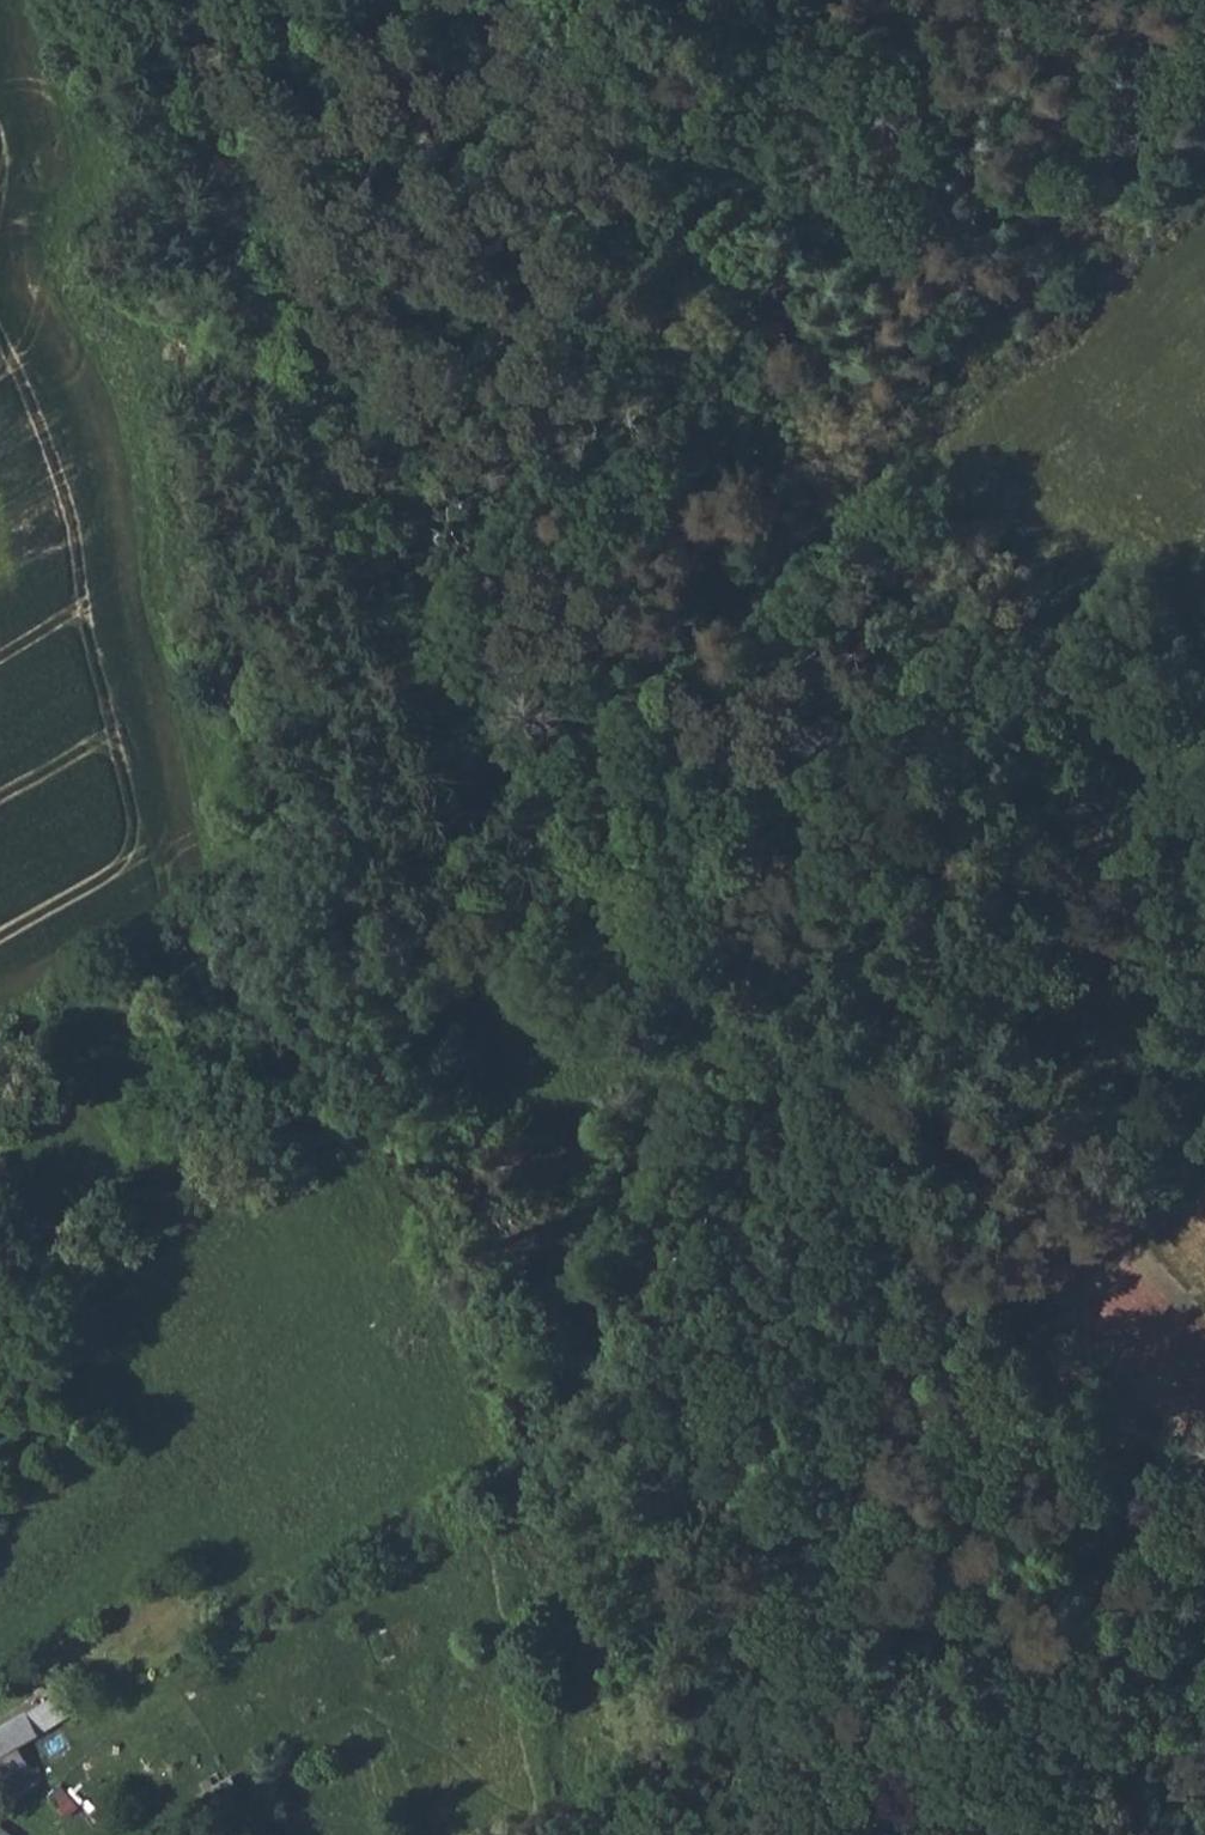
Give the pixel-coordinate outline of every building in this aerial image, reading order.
[(0,1775),(0,1780),(11,1797),(53,1770),(42,1749),(0,1775)] [(88,1810),(78,1790),(63,1798),(75,1818),(88,1810)]
